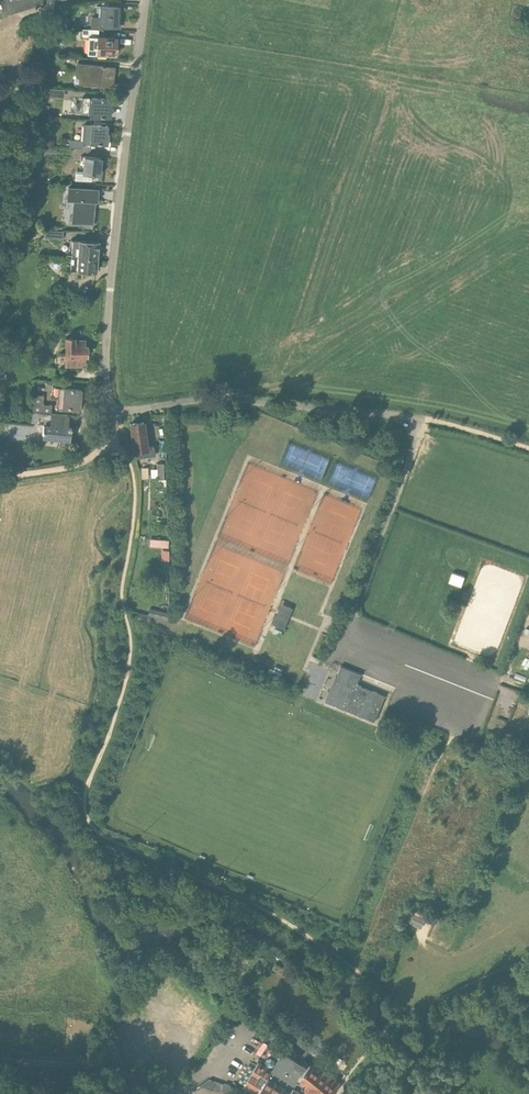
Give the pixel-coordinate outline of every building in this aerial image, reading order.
[(43,0),(0,0),(0,3),(4,15),(10,13),(10,14),(44,4),(43,0)] [(101,25),(117,26),(118,7),(101,6),(100,18),(92,17),(91,26),(100,27),(101,25)] [(88,52),(116,54),(117,38),(88,37),(88,52)] [(79,83),(105,86),(107,82),(112,82),(112,83),(113,83),(115,68),(76,63),(75,73),(80,74),(79,83)] [(48,88),(47,98),(70,98),(70,89),(48,88)] [(110,99),(111,99),(73,96),(72,113),(110,117),(111,107),(109,107),(110,99)] [(84,124),(83,140),(69,139),(69,147),(83,149),(84,142),(98,143),(97,143),(107,144),(107,143),(108,134),(107,134),(107,126),(84,124)] [(55,140),(42,138),(41,145),(54,146),(55,140)] [(100,167),(101,158),(86,157),(84,174),(99,175),(99,173),(101,173),(101,167),(100,167)] [(48,172),(37,172),(37,180),(47,180),(48,172)] [(71,222),(73,222),(82,223),(83,218),(85,218),(92,219),(93,208),(91,208),(92,201),(97,201),(98,190),(67,187),(66,200),(73,201),(71,222)] [(64,231),(45,230),(45,238),(63,239),(64,231)] [(98,250),(98,241),(72,240),(71,255),(79,256),(97,257),(97,255),(99,255),(99,250),(98,250)] [(97,259),(97,257),(79,256),(77,271),(96,272),(97,265),(98,265),(99,259),(97,259)] [(65,337),(65,365),(85,365),(85,356),(87,356),(87,345),(85,345),(85,340),(76,340),(76,337),(65,337)] [(43,345),(34,350),(42,363),(51,358),(43,345)] [(58,406),(79,409),(81,390),(64,388),(63,397),(59,396),(58,406)] [(32,413),(39,413),(51,414),(52,406),(44,405),(43,404),(43,396),(33,396),(32,413)] [(67,427),(68,415),(51,414),(39,413),(38,418),(54,419),(54,425),(45,424),(43,436),(60,438),(59,446),(69,447),(72,428),(67,427)] [(130,424),(135,458),(135,459),(156,456),(154,446),(147,447),(144,422),(130,424)] [(150,539),(150,546),(168,548),(169,540),(150,539)] [(282,602),(274,623),(286,627),(294,606),(282,602)] [(341,666),(337,676),(336,675),(325,701),(375,722),(386,696),(357,684),(361,674),(341,666)] [(412,923),(423,925),(425,917),(414,914),(412,923)] [(273,969),(286,977),(289,971),(276,963),(273,969)] [(341,1083),(325,1070),(322,1074),(310,1065),(307,1068),(283,1052),(273,1070),(259,1062),(244,1087),(256,1093),(332,1093),(341,1083)] [(221,1093),(235,1093),(237,1089),(209,1079),(200,1086),(221,1093)]
